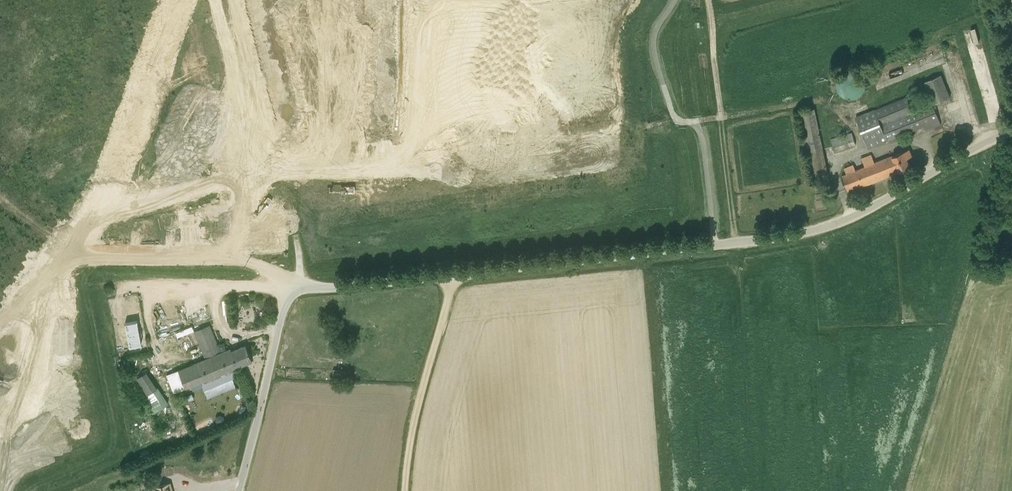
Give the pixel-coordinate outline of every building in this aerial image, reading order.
[(909,95),(855,117),(868,148),(924,126),(926,130),(941,124),(933,105),(950,98),(941,75),(924,82),(930,98),(913,105),(909,95)] [(828,169),(817,110),(805,112),(815,172),(828,169)] [(852,132),(831,139),(834,151),(856,145),(852,132)] [(848,173),(842,176),(848,192),(899,172),(900,172),(911,167),(907,158),(912,156),(909,149),(893,156),(893,155),(875,162),(872,154),(862,158),(865,166),(856,170),(853,164),(845,167),(848,173)] [(206,226),(194,227),(194,239),(207,238),(206,226)] [(128,347),(141,345),(137,320),(124,322),(128,347)] [(230,349),(223,352),(220,353),(209,325),(194,331),(206,359),(167,374),(174,393),(252,361),(245,345),(231,351),(230,349)] [(148,371),(137,378),(159,411),(170,403),(148,371)] [(197,431),(213,424),(210,417),(194,424),(197,431)]
